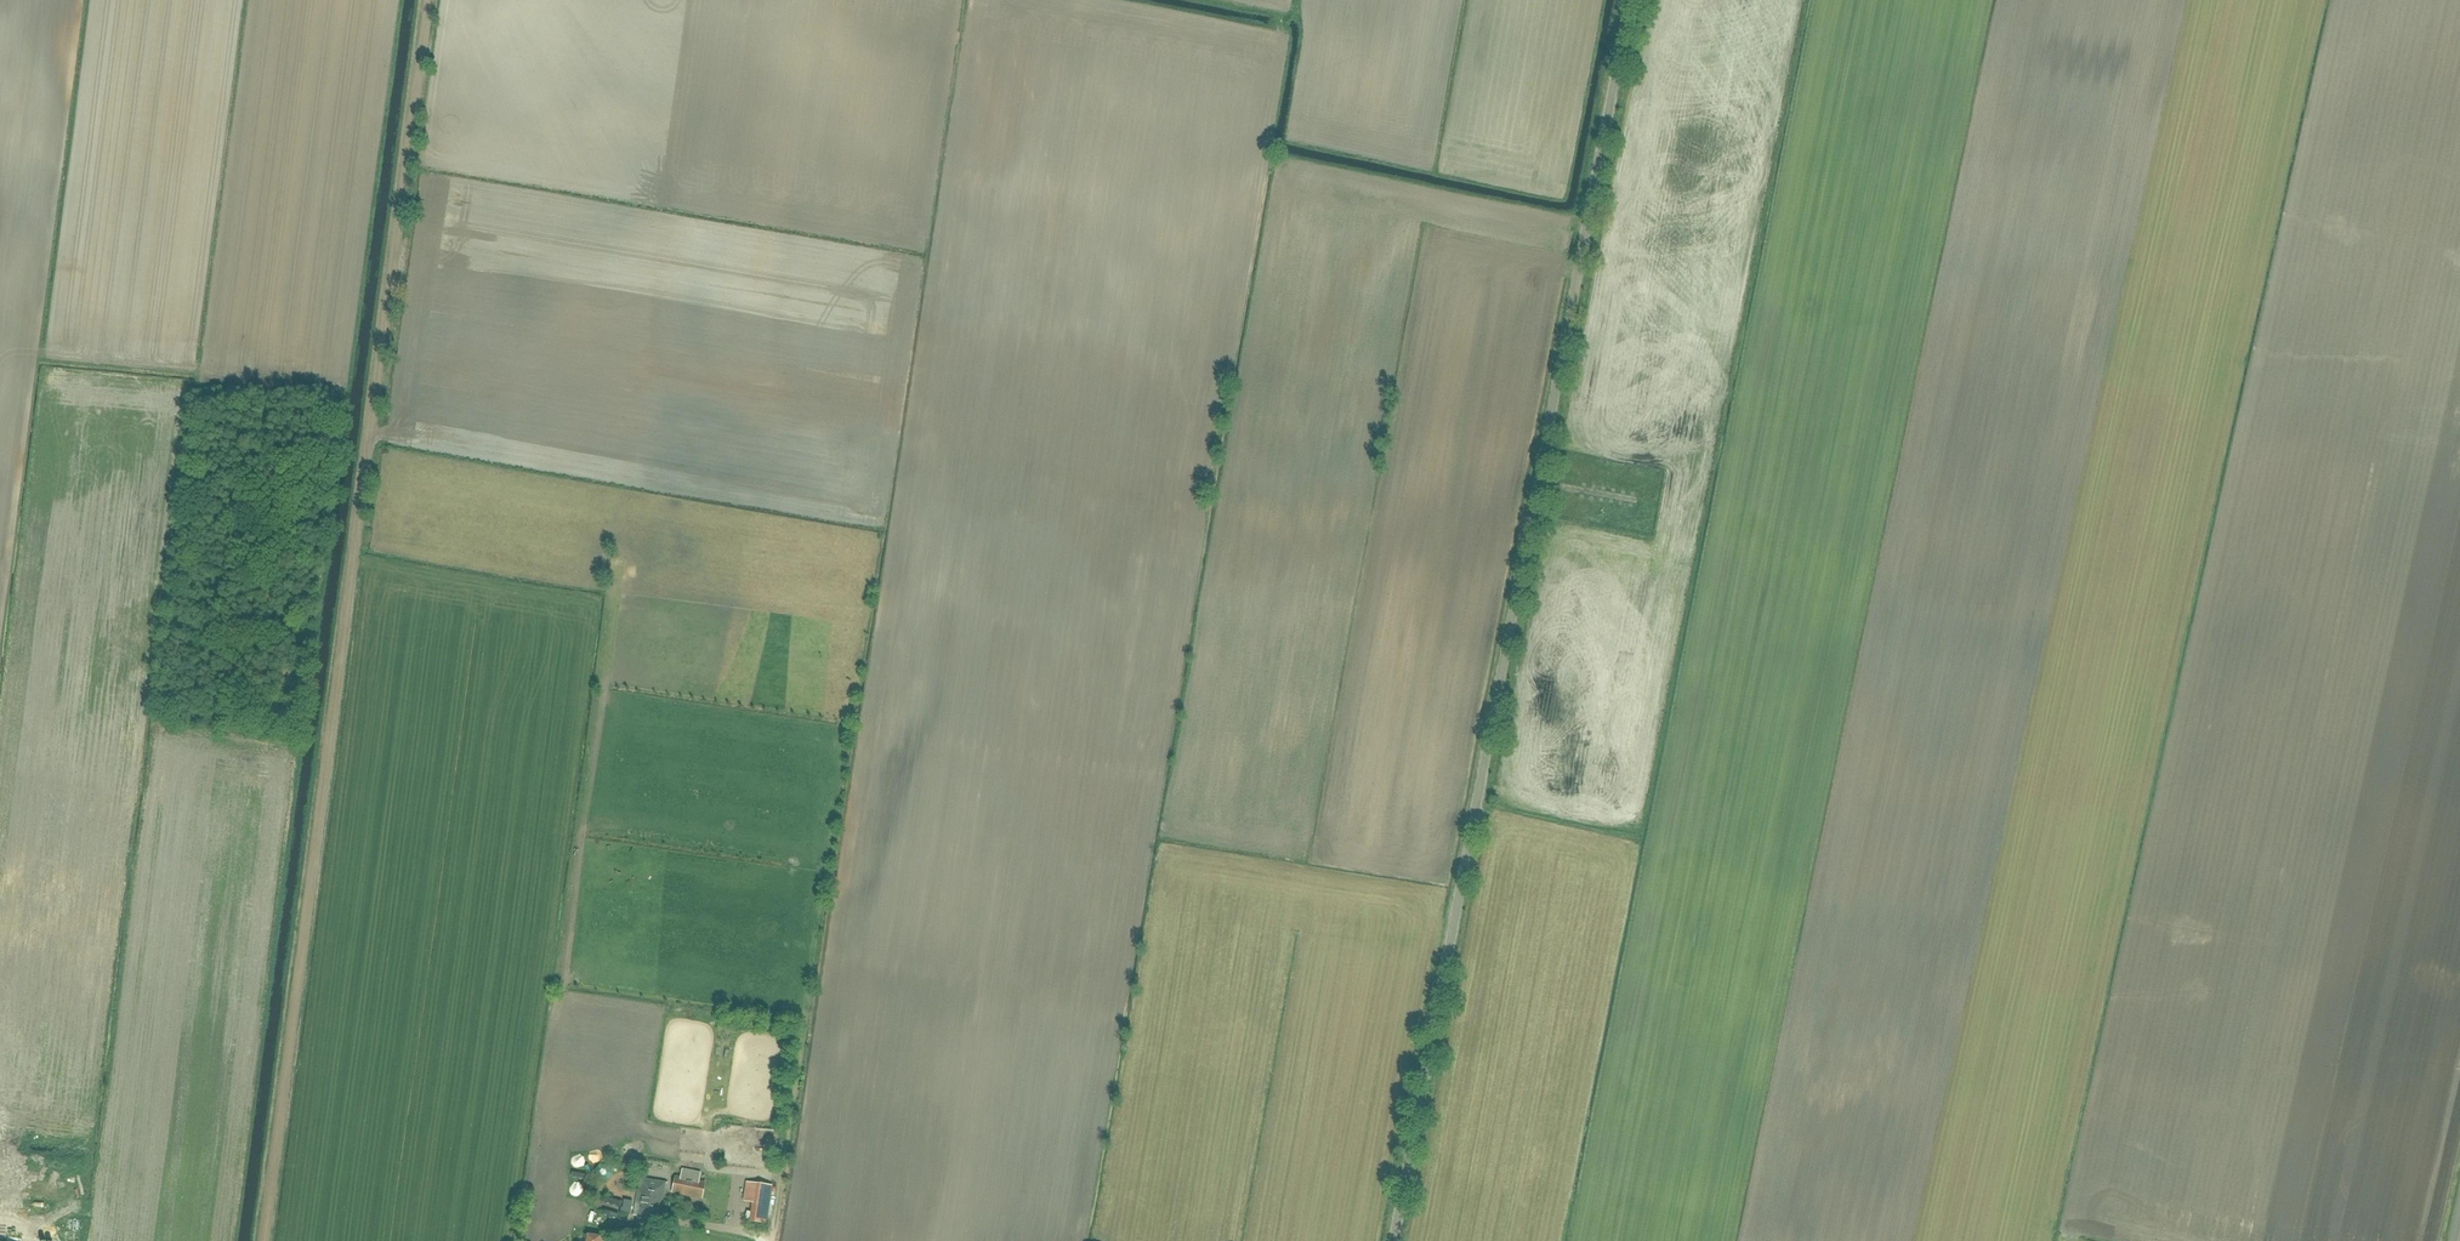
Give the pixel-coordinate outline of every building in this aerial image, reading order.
[(609,1181),(611,1179),(612,1177),(613,1174),(612,1171),(611,1168),(609,1166),(606,1164),(603,1164),(600,1165),(597,1166),(595,1169),(594,1172),(594,1175),(595,1178),(597,1180),(599,1182),(602,1183),(606,1183),(609,1181)] [(666,1183),(640,1178),(633,1215),(637,1216),(635,1229),(654,1232),(657,1212),(661,1213),(666,1183)] [(675,1178),(672,1193),(701,1199),(704,1184),(675,1178)] [(765,1224),(769,1195),(771,1186),(746,1182),(743,1201),(753,1203),(750,1221),(765,1224)] [(623,1200),(621,1212),(630,1213),(632,1201),(623,1200)]
